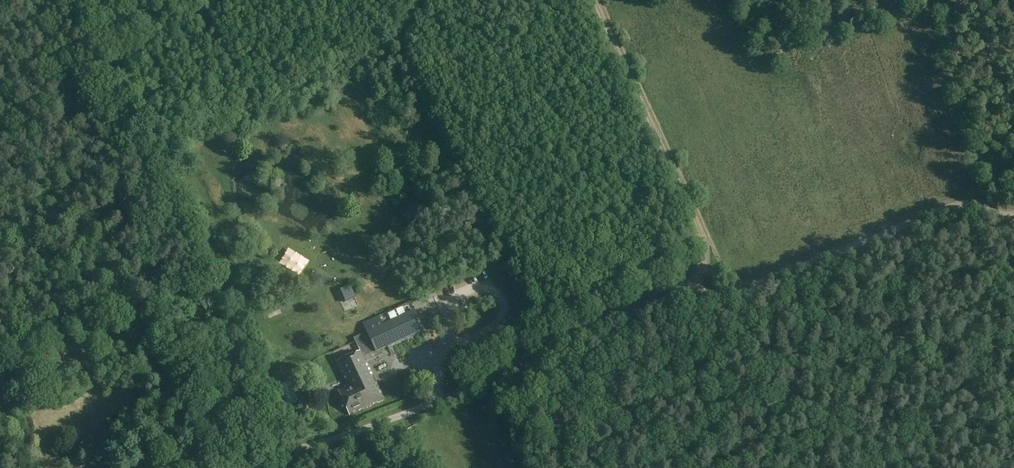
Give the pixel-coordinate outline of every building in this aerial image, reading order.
[(281,180),(275,177),(270,180),(271,186),(276,189),(281,186),(281,180)] [(350,415),(384,400),(364,356),(423,330),(410,302),(363,324),(367,333),(355,339),(361,351),(336,362),(347,386),(338,390),(350,415)] [(303,404),(294,389),(286,393),(294,408),(303,404)]
